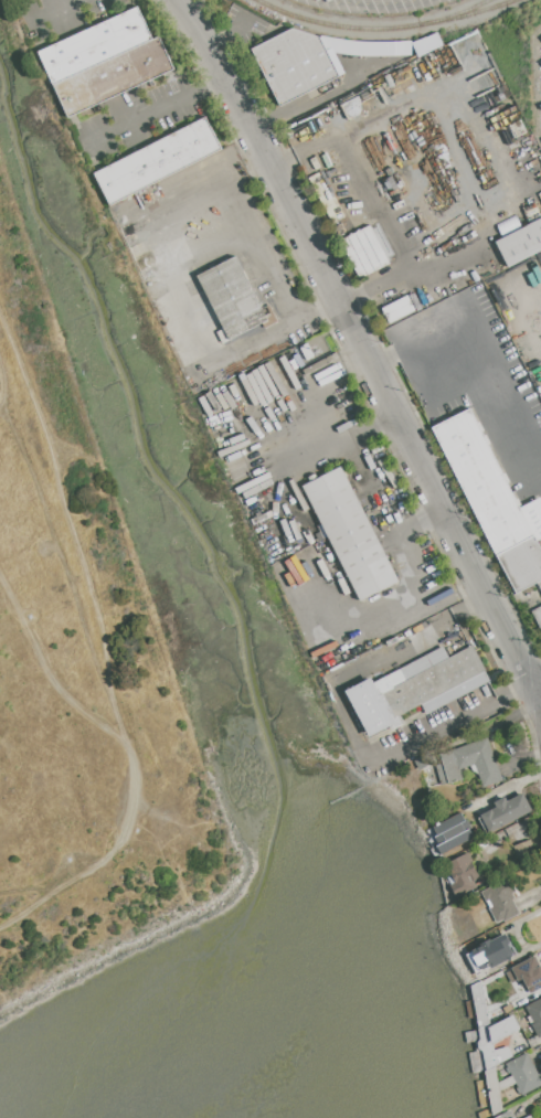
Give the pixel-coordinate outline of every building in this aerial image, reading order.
[(53,84),(39,52),(138,7),(152,40),(53,84)] [(280,105),(252,49),(293,29),(320,36),(339,76),(280,105)] [(68,117),(53,84),(152,40),(159,36),(174,70),(68,117)] [(110,205),(95,173),(205,117),(222,148),(110,205)] [(521,227),(515,215),(496,224),(502,236),(521,227)] [(496,242),(540,218),(540,251),(509,267),(496,242)] [(371,225),(390,264),(359,278),(340,239),(371,225)] [(198,276),(236,256),(263,309),(269,306),(278,322),(266,328),(264,323),(223,343),(216,331),(224,328),(198,276)] [(409,296),(415,310),(390,323),(382,308),(409,296)] [(519,508),(540,497),(540,540),(537,542),(540,550),(540,590),(537,582),(517,593),(432,428),(468,409),(519,508)] [(304,486),(342,467),(399,582),(360,600),(304,486)] [(532,611),(540,607),(540,628),(532,611)] [(346,691),(371,678),(373,682),(444,648),(449,658),(473,646),(490,681),(427,713),(423,704),(401,716),(404,724),(371,741),(346,691)] [(488,737),(503,780),(484,787),(475,764),(459,769),(463,779),(443,786),(435,766),(443,763),(439,755),(488,737)] [(533,811),(491,833),(481,816),(497,807),(495,802),(505,797),(508,801),(524,792),(533,811)] [(462,812),(466,820),(467,820),(476,835),(442,854),(437,847),(439,845),(435,837),(437,835),(433,828),(462,812)] [(531,839),(535,851),(524,855),(520,843),(531,839)] [(469,852),(474,862),(473,863),(480,877),(474,880),(478,887),(457,897),(450,885),(455,883),(446,864),(469,852)] [(481,892),(509,879),(516,892),(512,893),(515,898),(512,899),(520,914),(505,922),(503,920),(497,923),(481,892)] [(505,934),(510,944),(509,944),(516,956),(491,969),(489,966),(476,973),(466,955),(481,946),(480,945),(490,939),(491,940),(505,934)] [(535,955),(540,966),(540,986),(530,992),(524,981),(520,983),(511,968),(535,955)] [(482,980),(490,1023),(479,1030),(470,987),(482,980)] [(526,1007),(540,998),(540,1036),(539,1037),(532,1024),(534,1023),(526,1007)] [(512,1015),(520,1030),(492,1043),(496,1051),(507,1045),(512,1056),(487,1071),(479,1032),(512,1015)] [(539,1074),(540,1073),(540,1085),(523,1095),(517,1083),(512,1075),(506,1064),(527,1053),(539,1074)] [(496,1067),(499,1083),(512,1075),(517,1083),(500,1092),(503,1109),(494,1114),(486,1072),(496,1067)] [(513,1108),(518,1117),(495,1117),(513,1108)]
